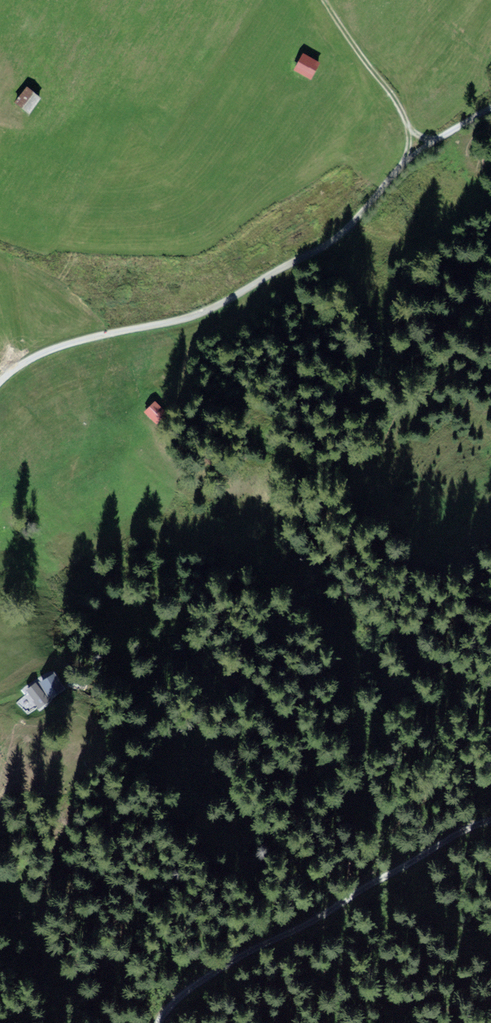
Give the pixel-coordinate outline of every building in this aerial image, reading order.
[(323,64),(304,53),(296,67),(314,78),(323,64)] [(29,86),(16,101),(31,113),(43,98),(29,86)] [(53,673),(39,683),(49,698),(63,689),(53,673)] [(46,698),(35,683),(26,690),(37,705),(46,698)]
